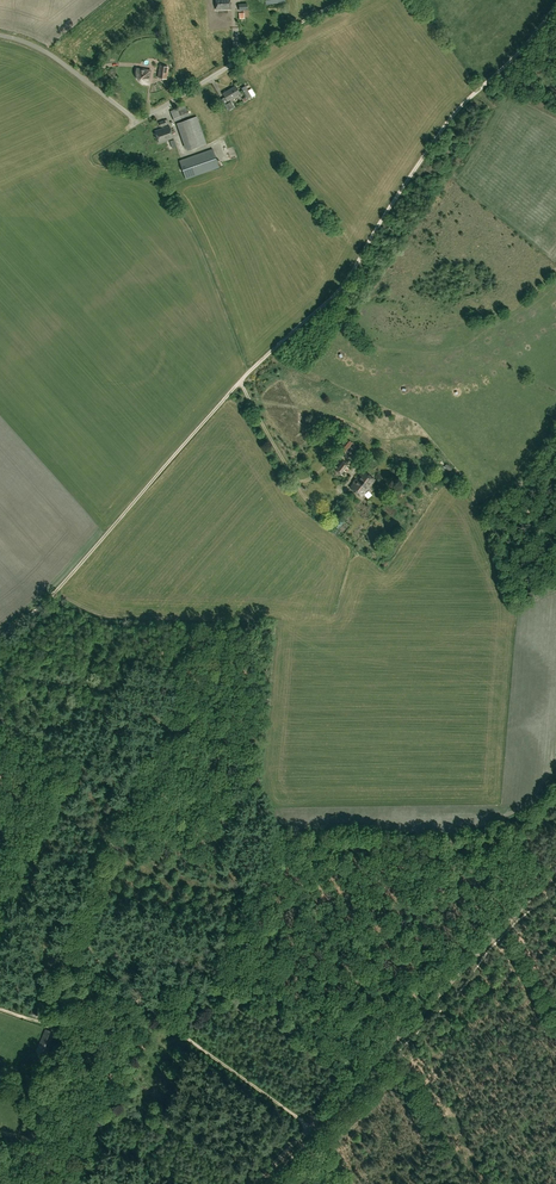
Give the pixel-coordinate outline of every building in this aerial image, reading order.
[(231,8),(230,0),(215,0),(216,9),(231,8)] [(167,78),(168,67),(160,66),(158,77),(167,78)] [(148,84),(150,70),(137,68),(137,69),(137,70),(137,71),(137,72),(137,73),(137,74),(135,74),(136,75),(136,76),(136,77),(137,78),(138,79),(138,80),(139,81),(140,82),(141,82),(142,83),(143,84),(143,82),(145,83),(146,83),(147,84),(148,84)] [(227,101),(240,93),(236,85),(223,93),(227,101)] [(228,111),(234,107),(231,101),(225,104),(228,111)] [(175,121),(190,115),(185,104),(170,111),(175,121)] [(187,151),(206,144),(197,116),(177,123),(187,151)] [(159,142),(173,137),(169,126),(155,131),(159,142)] [(186,179),(219,167),(213,149),(179,160),(186,179)] [(354,444),(349,440),(345,445),(350,449),(354,444)] [(359,453),(357,451),(352,458),(357,461),(361,454),(359,453)] [(342,474),(349,465),(341,459),(334,469),(342,474)] [(362,496),(375,479),(363,470),(350,487),(362,496)] [(45,1054),(54,1032),(45,1028),(36,1050),(45,1054)]
